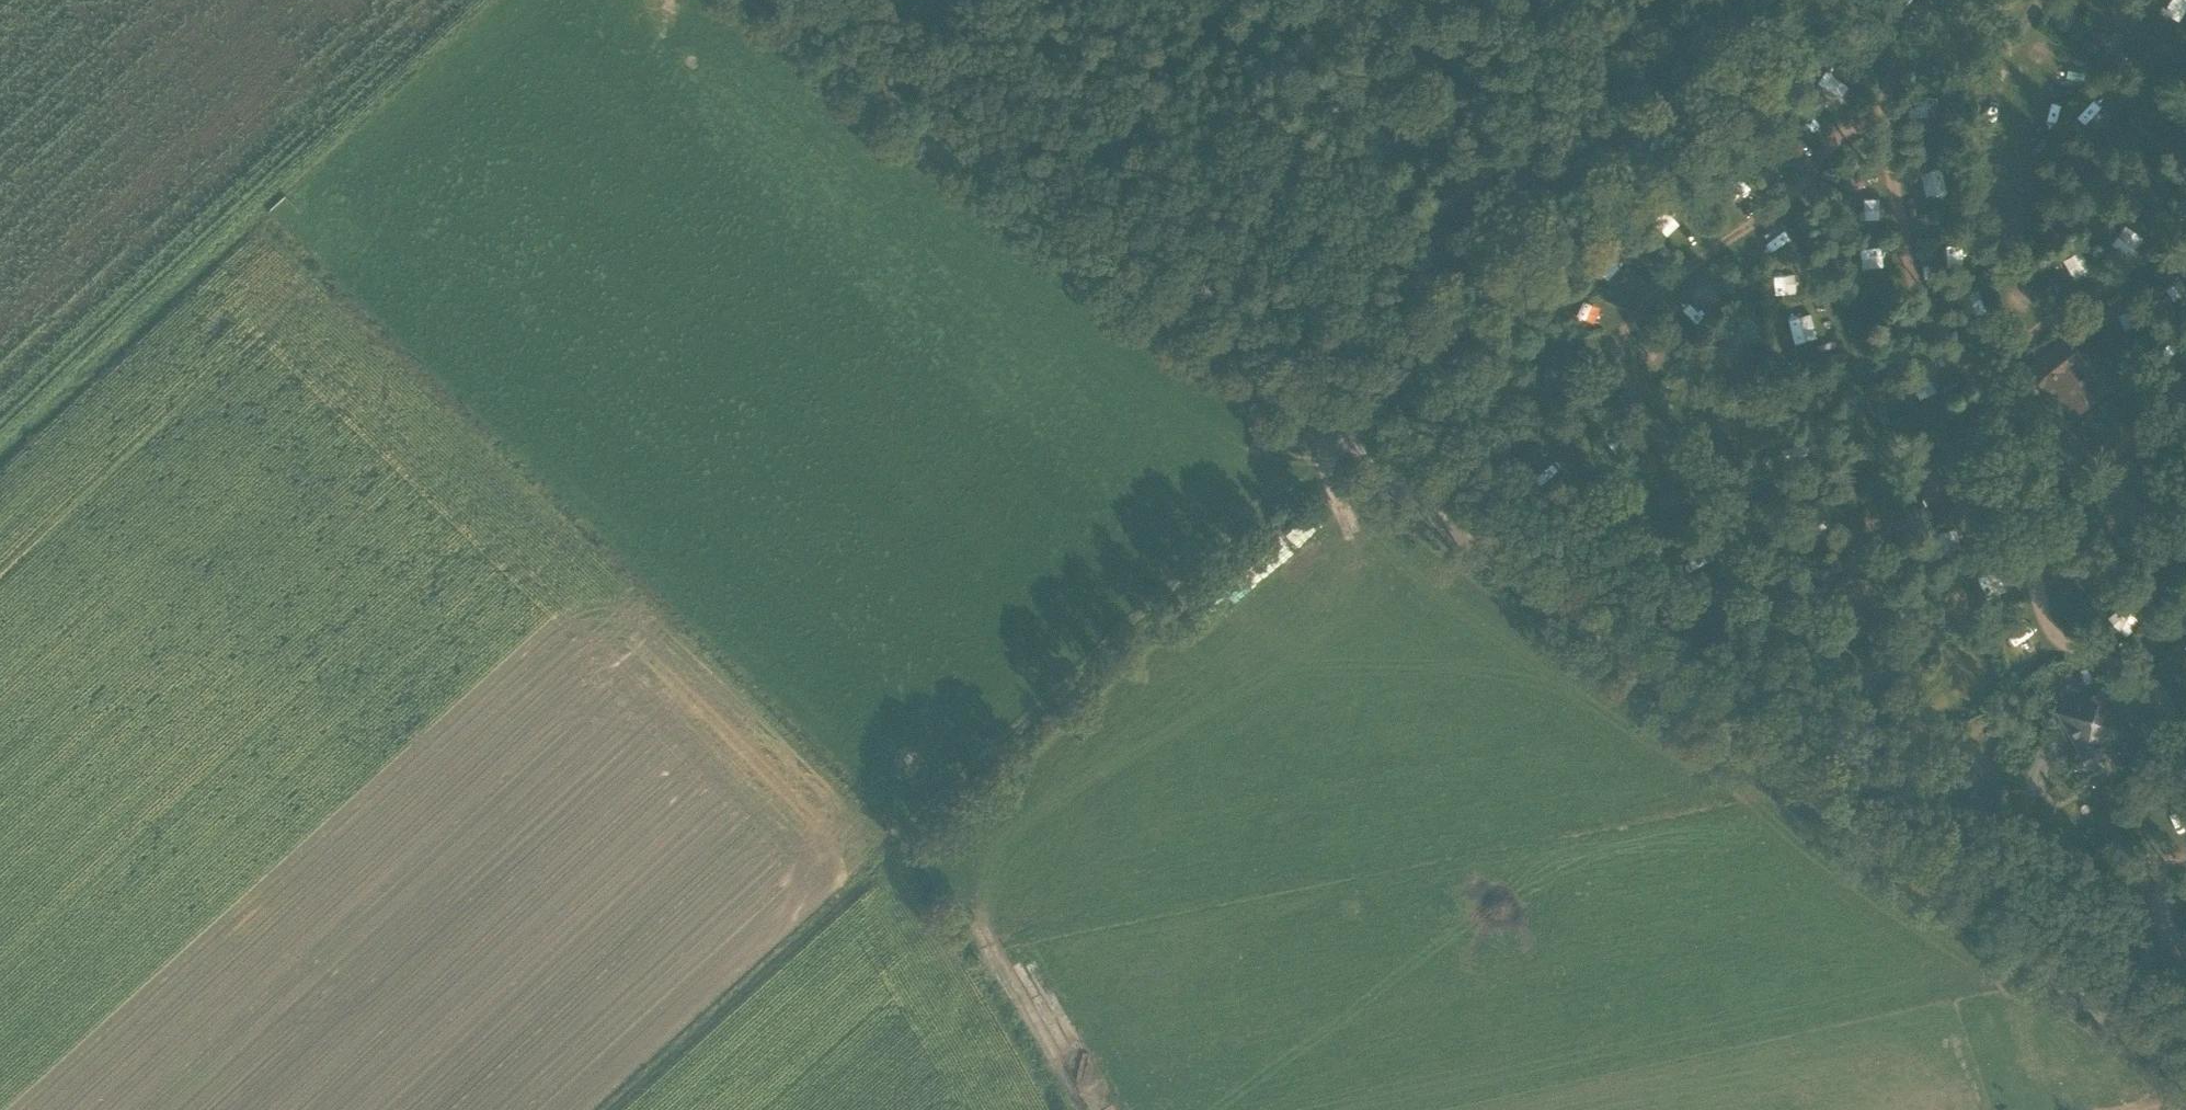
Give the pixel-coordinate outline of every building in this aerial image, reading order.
[(2086,137),(2103,125),(2095,115),(2078,127),(2086,137)] [(1769,261),(1794,246),(1785,231),(1760,245),(1769,261)] [(2112,387),(2086,355),(2081,358),(2070,344),(2029,377),(2067,423),(2112,387)] [(1934,462),(1913,471),(1928,508),(1949,499),(1934,462)] [(2106,687),(2059,714),(2086,761),(2113,746),(2123,763),(2162,740),(2146,712),(2127,723),(2106,687)]
